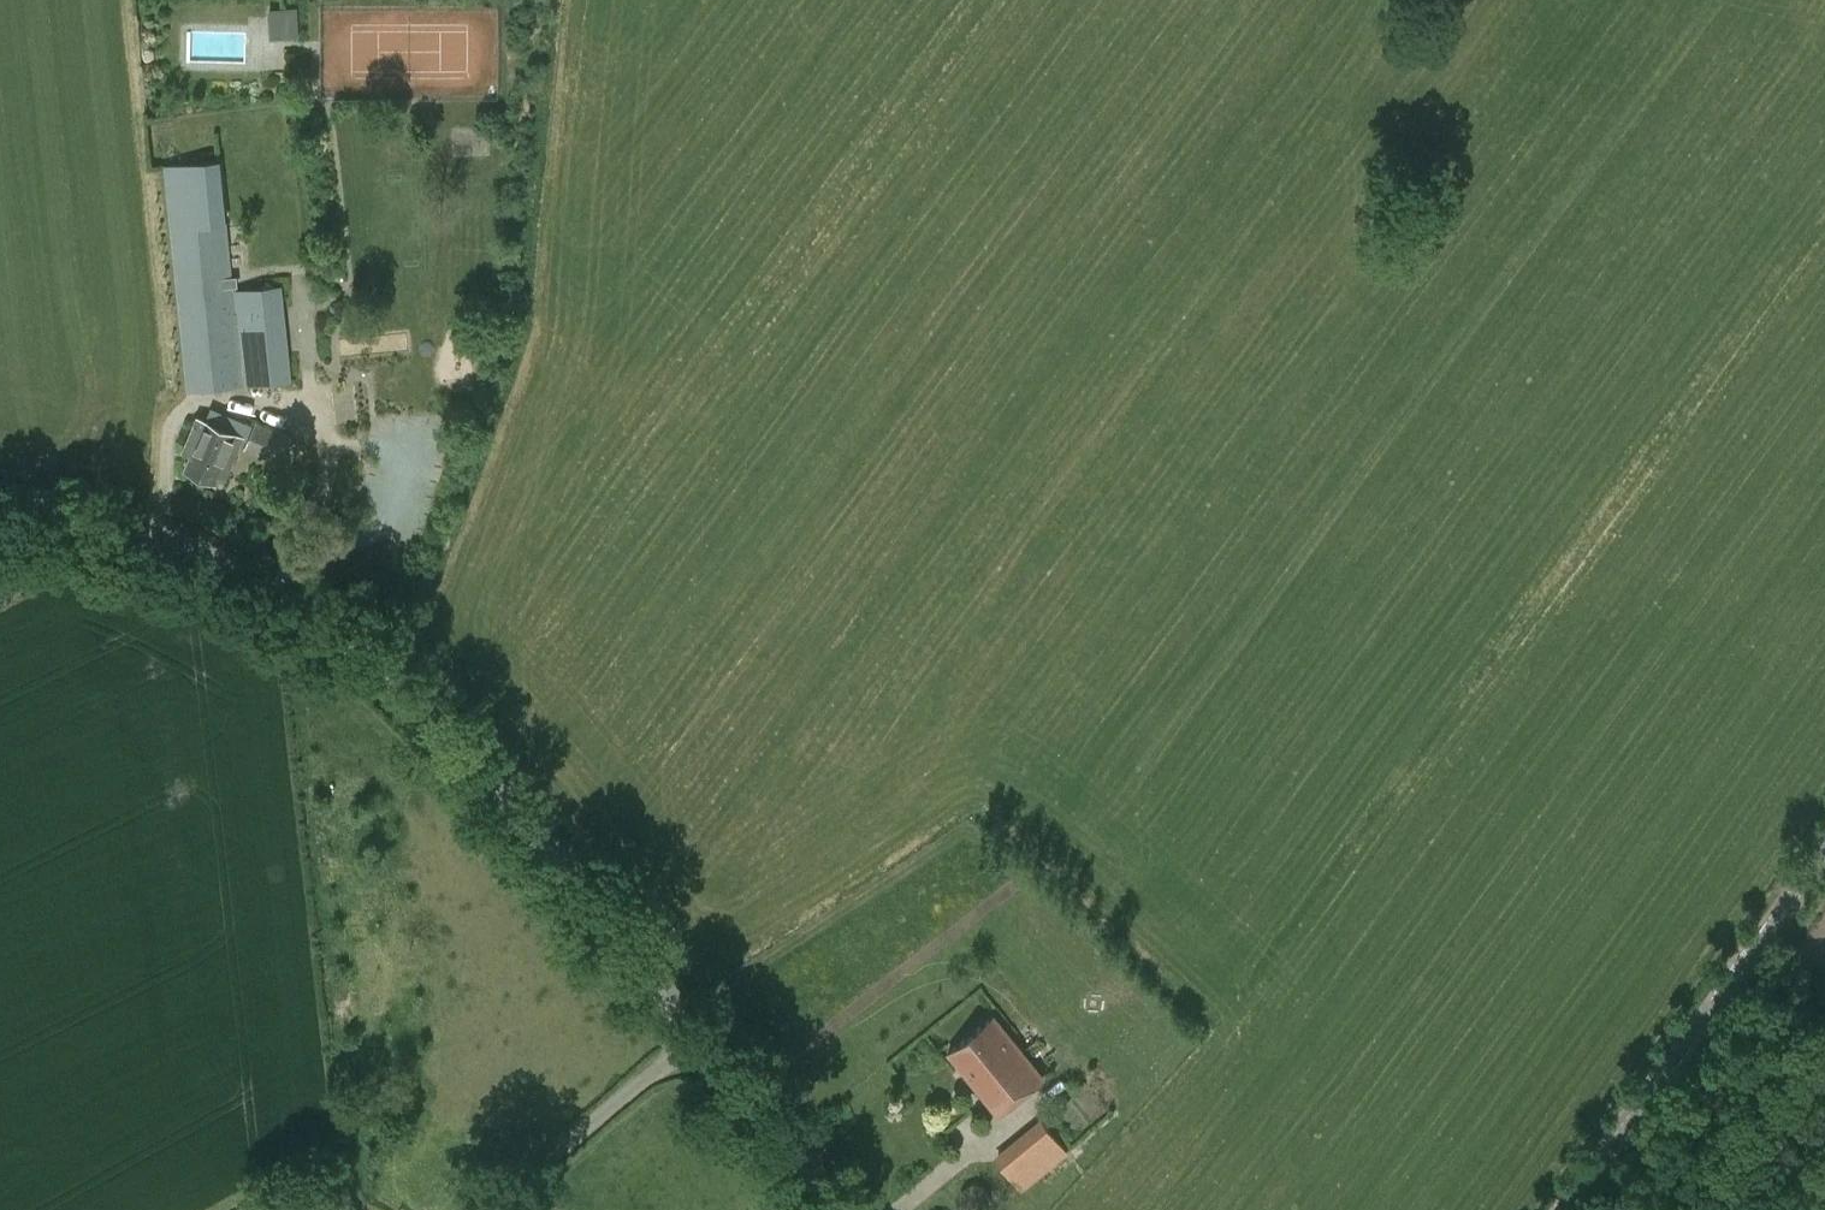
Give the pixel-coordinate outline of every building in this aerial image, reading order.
[(271,37),(300,36),(299,4),(270,6),(271,37)] [(253,385),(292,381),(283,285),(234,289),(237,311),(235,311),(221,158),(163,164),(186,392),(244,386),(241,357),(250,356),(253,385)] [(225,477),(243,436),(197,416),(182,451),(190,454),(184,468),(216,482),(219,475),(225,477)] [(291,434),(256,419),(244,447),(279,462),(291,434)] [(999,1113),(1044,1077),(994,1015),(948,1052),(965,1074),(967,1073),(999,1113)] [(1022,1190),(1068,1152),(1040,1118),(994,1156),(1022,1190)]
